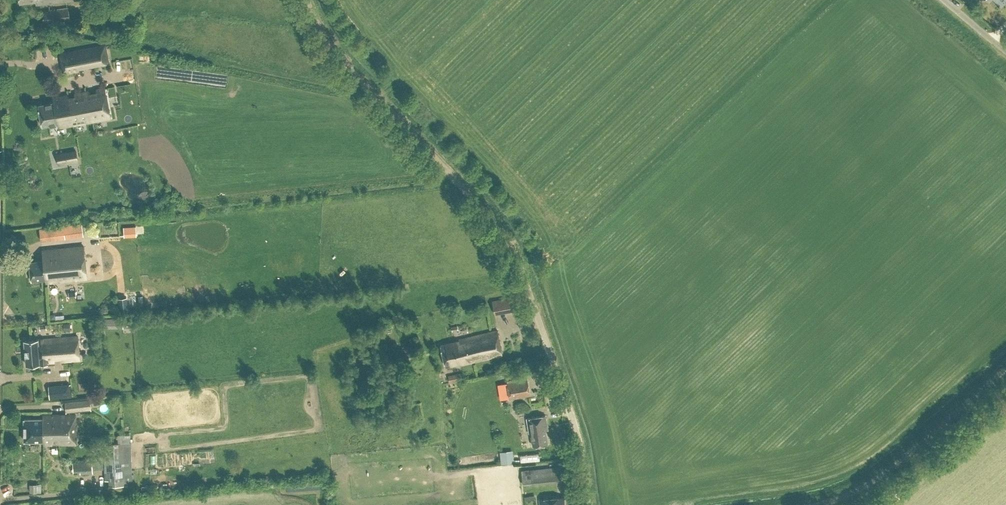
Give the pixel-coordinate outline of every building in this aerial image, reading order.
[(43,10),(45,22),(70,18),(69,6),(43,10)] [(108,61),(105,44),(61,52),(61,53),(65,72),(77,70),(77,66),(108,61)] [(109,67),(40,77),(41,84),(110,73),(109,67)] [(85,90),(90,120),(110,117),(105,87),(96,88),(96,91),(90,93),(89,90),(85,90)] [(72,124),(90,120),(85,90),(74,92),(74,96),(68,97),(68,94),(67,94),(72,124)] [(58,126),(72,124),(67,94),(53,96),(54,101),(38,103),(42,125),(57,123),(58,126)] [(58,148),(53,148),(51,135),(47,135),(49,158),(59,157),(58,148)] [(77,149),(59,152),(62,165),(79,162),(77,149)] [(172,174),(172,161),(160,161),(160,174),(172,174)] [(139,197),(147,204),(151,199),(144,192),(139,197)] [(136,225),(123,227),(124,236),(137,235),(136,225)] [(24,242),(67,240),(66,227),(23,230),(24,242)] [(45,279),(45,282),(86,278),(83,245),(42,249),(43,259),(29,261),(31,280),(45,279)] [(491,300),(491,301),(492,303),(497,302),(499,312),(518,308),(515,297),(515,295),(491,300)] [(88,321),(86,325),(89,328),(93,327),(95,323),(92,320),(88,321)] [(481,359),(502,354),(497,330),(458,338),(458,340),(440,344),(445,364),(459,361),(459,364),(474,361),(473,357),(480,355),(481,359)] [(79,359),(77,335),(24,340),(26,364),(55,361),(54,358),(61,357),(61,360),(79,359)] [(448,375),(449,381),(462,378),(461,372),(448,375)] [(510,398),(530,394),(527,376),(506,379),(510,398)] [(491,389),(485,393),(490,400),(495,397),(491,389)] [(91,409),(89,397),(62,400),(62,403),(66,403),(66,411),(91,409)] [(75,414),(61,415),(61,423),(59,423),(59,443),(76,444),(75,414)] [(43,444),(44,444),(44,415),(44,418),(24,419),(25,441),(43,440),(43,444)] [(60,415),(44,415),(44,444),(51,444),(51,442),(58,442),(59,443),(59,422),(61,422),(60,415)] [(547,442),(545,429),(547,429),(545,415),(526,418),(528,432),(530,432),(532,445),(547,442)] [(104,442),(104,460),(104,463),(114,462),(114,476),(105,476),(105,479),(109,479),(125,479),(125,478),(124,441),(118,441),(104,442)] [(501,463),(513,462),(512,449),(500,450),(501,463)] [(72,462),(73,473),(78,472),(78,470),(80,470),(80,472),(92,471),(92,468),(98,468),(97,460),(72,462)] [(521,469),(523,484),(561,481),(560,466),(521,469)] [(539,498),(539,504),(563,504),(564,504),(563,496),(539,498)]
